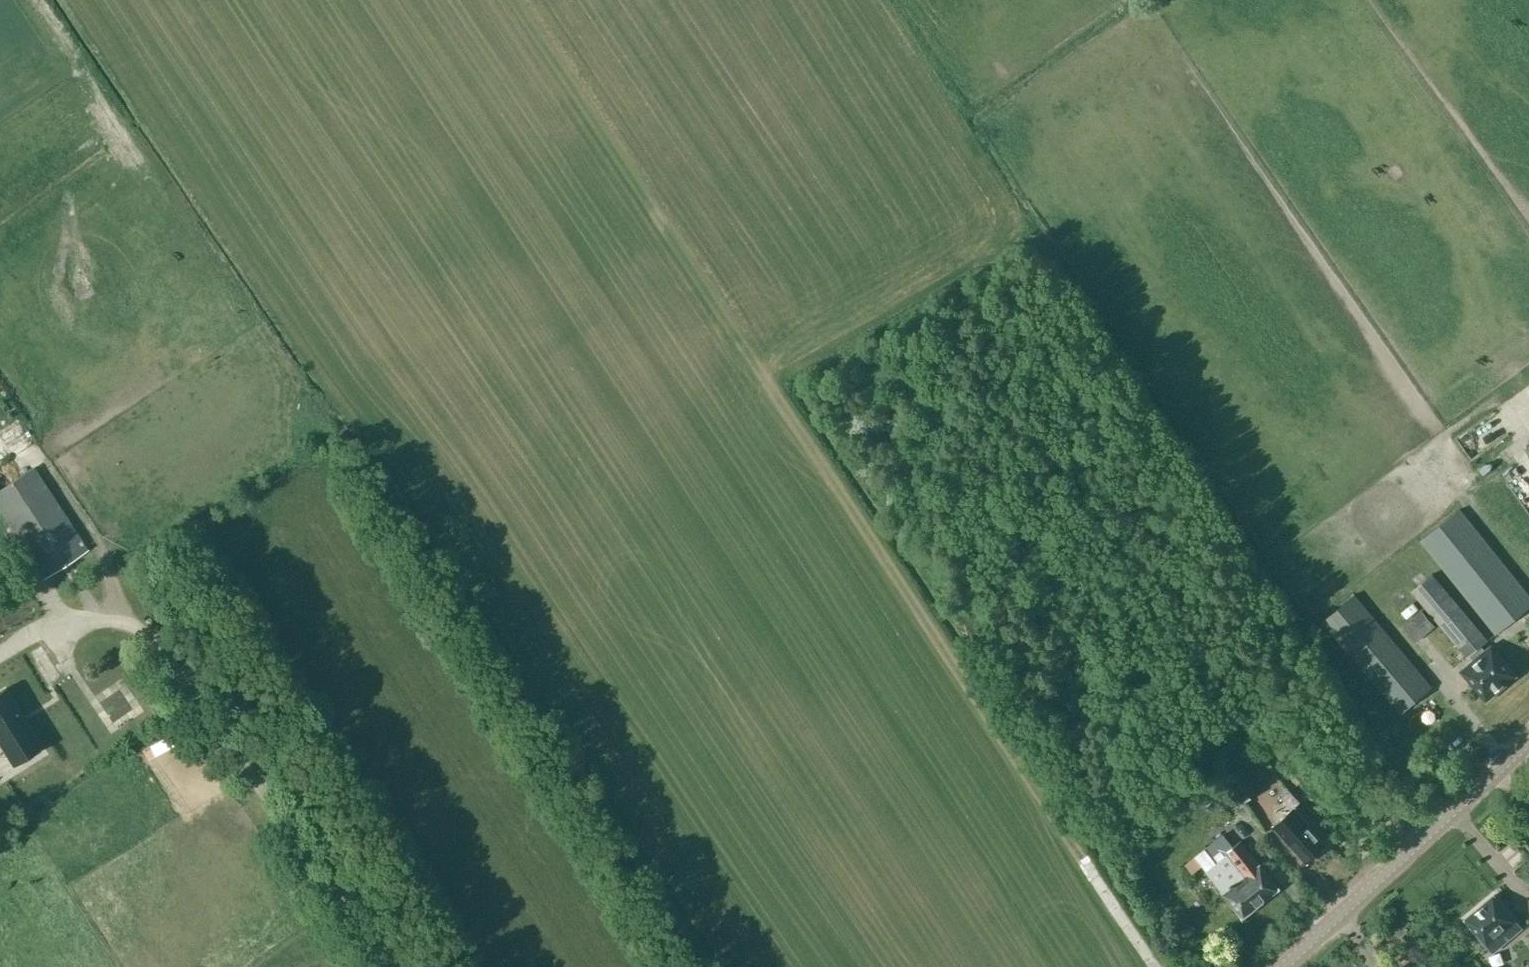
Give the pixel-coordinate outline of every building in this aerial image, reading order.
[(0,489),(0,509),(44,577),(87,549),(34,467),(0,489)] [(1528,510),(1528,471),(1511,478),(1524,512),(1528,510)] [(1421,539),(1496,633),(1528,607),(1528,596),(1459,509),(1457,511),(1421,539)] [(1487,640),(1431,573),(1412,589),(1468,656),(1469,655),(1473,659),(1485,649),(1481,645),(1487,640)] [(1354,595),(1323,620),(1400,713),(1431,687),(1354,595)] [(1434,625),(1422,610),(1402,626),(1415,641),(1434,625)] [(1516,675),(1491,644),(1485,649),(1473,659),(1460,670),(1486,701),(1516,675)] [(78,704),(100,738),(146,709),(132,687),(108,701),(101,690),(78,704)] [(4,689),(0,692),(0,744),(12,764),(40,747),(4,689)] [(1240,767),(1225,778),(1245,803),(1259,791),(1240,767)] [(1306,824),(1308,822),(1296,809),(1277,826),(1288,838),(1287,840),(1307,862),(1326,845),(1306,824)] [(1241,840),(1233,846),(1223,833),(1195,856),(1207,870),(1206,871),(1224,893),(1223,893),(1242,917),(1279,888),(1241,840)] [(1492,952),(1521,928),(1493,894),(1464,919),(1492,952)]
